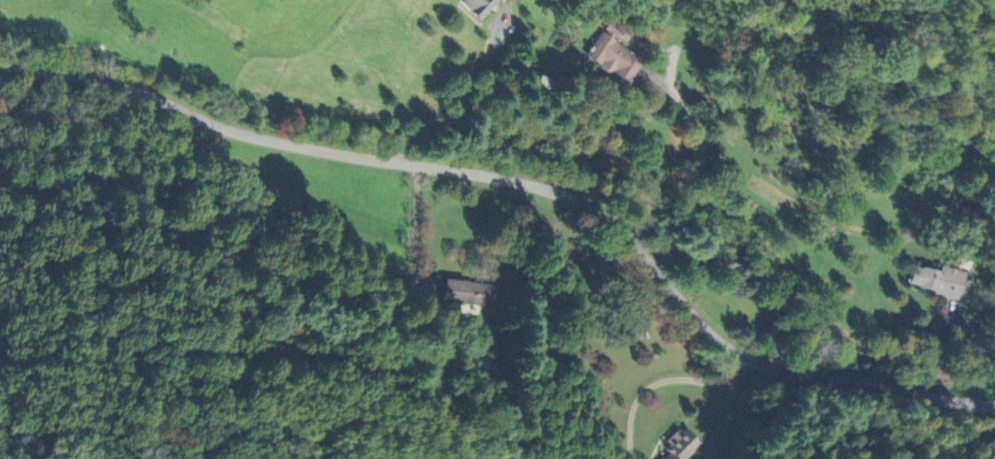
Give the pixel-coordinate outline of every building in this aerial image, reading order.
[(455,1),(477,22),(497,0),(456,0),(455,1)] [(583,60),(630,88),(635,80),(629,76),(641,57),(599,32),(583,60)] [(937,271),(907,265),(902,287),(962,298),(967,272),(938,266),(937,271)] [(487,306),(488,283),(439,281),(438,303),(487,306)] [(696,444),(681,429),(651,458),(680,458),(696,444)]
